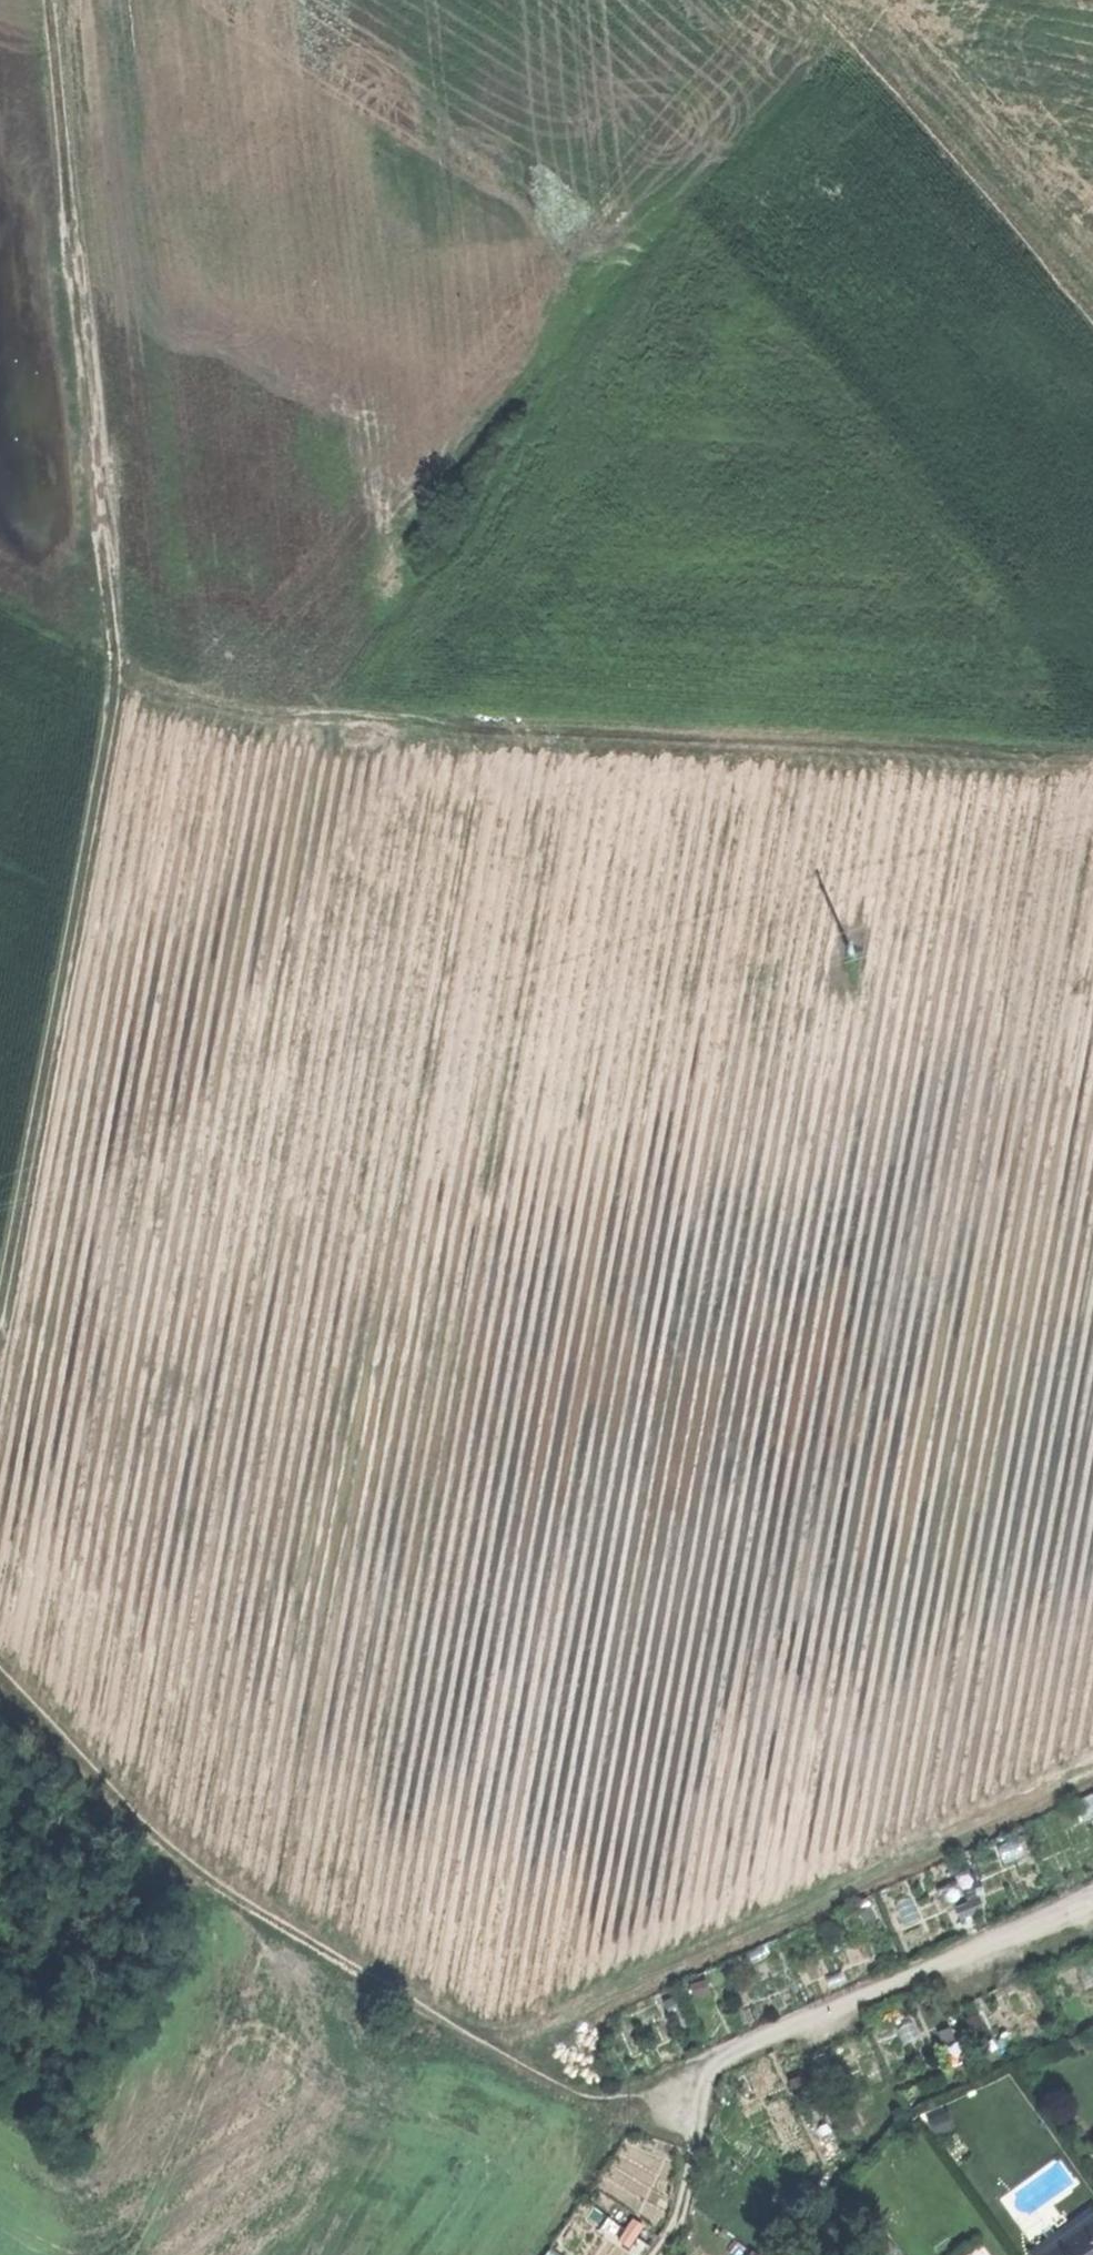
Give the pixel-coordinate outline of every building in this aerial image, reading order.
[(1039,2254),(1092,2254),(1092,2216),(1039,2254)] [(632,2249),(646,2227),(636,2221),(622,2242),(632,2249)]
